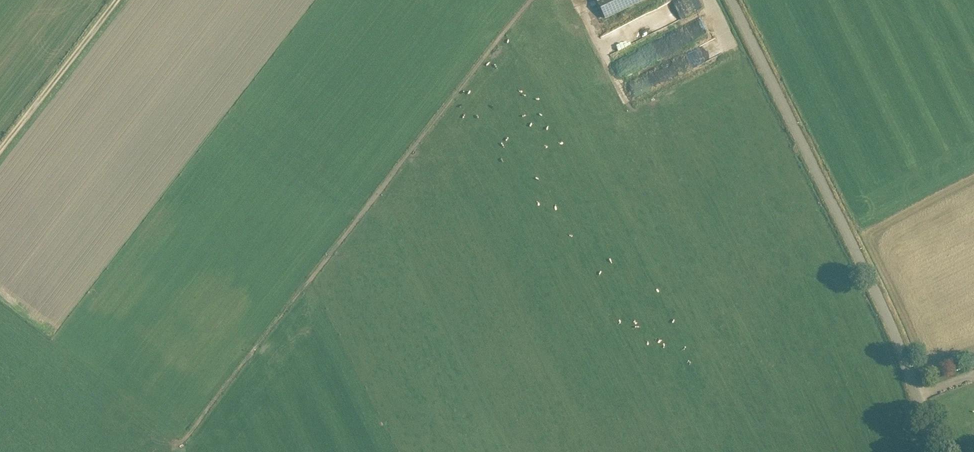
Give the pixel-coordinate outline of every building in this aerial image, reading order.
[(605,18),(642,0),(596,0),(605,18)] [(659,11),(620,31),(625,41),(618,45),(613,36),(611,37),(618,51),(666,26),(659,11)] [(649,45),(656,58),(712,31),(703,14),(699,16),(701,20),(649,45)]
